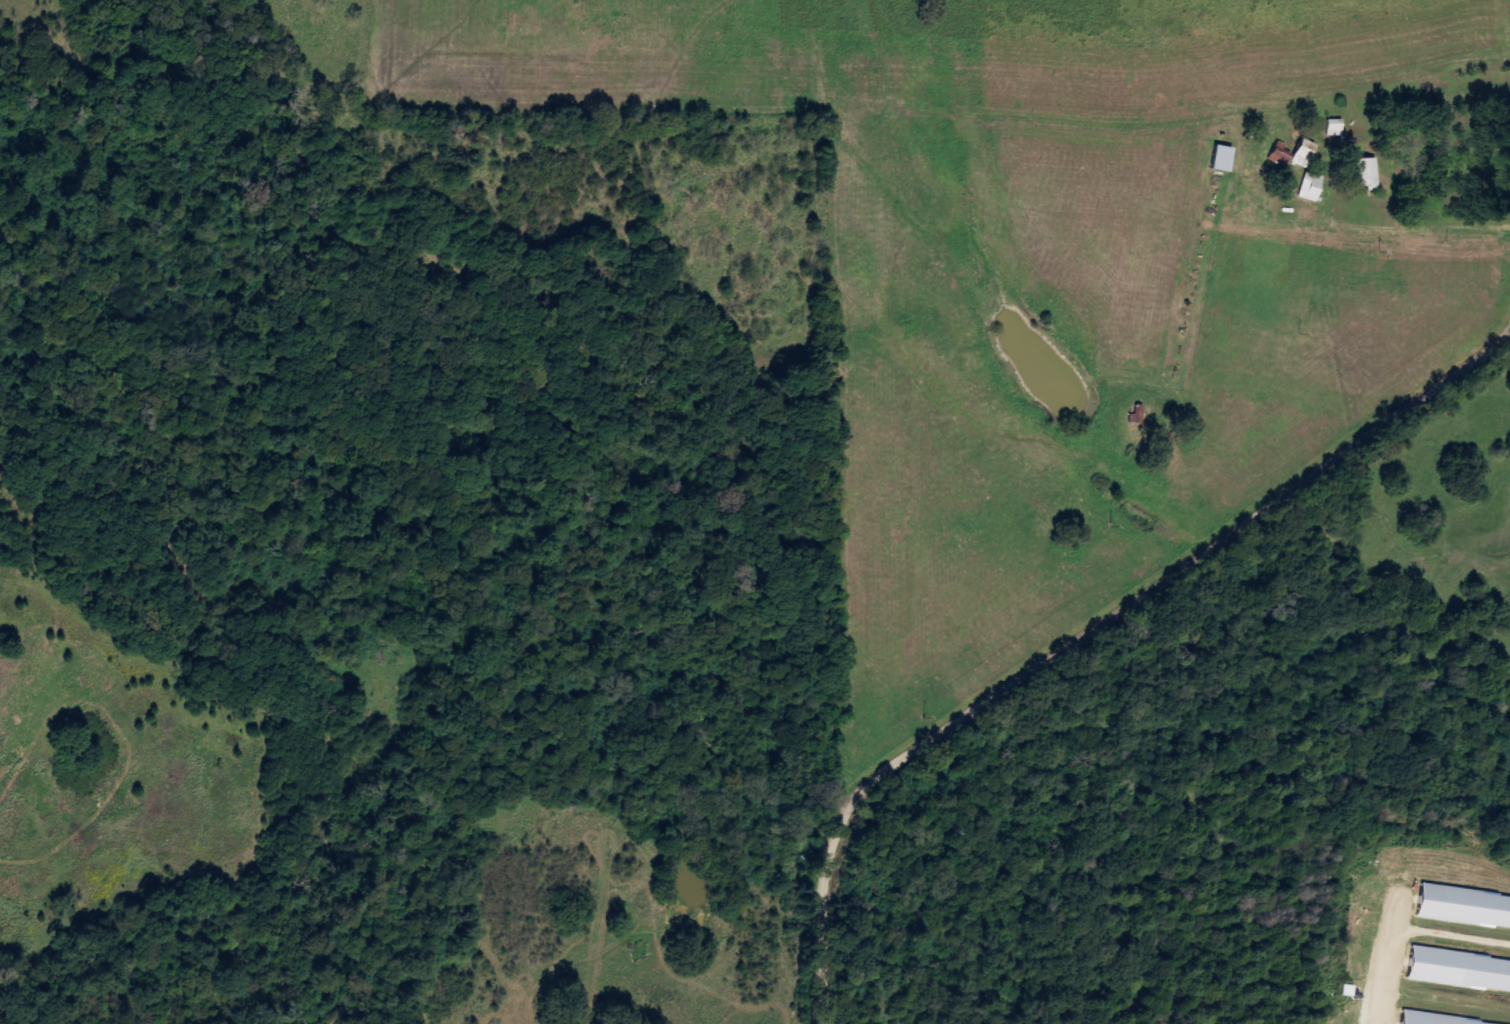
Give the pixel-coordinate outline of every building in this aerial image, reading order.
[(1345,136),(1345,120),(1330,119),(1330,136),(1345,136)] [(1308,168),(1319,145),(1305,138),(1294,162),(1308,168)] [(1271,159),(1287,167),(1294,153),(1286,150),(1289,145),(1280,140),(1271,159)] [(1232,172),(1235,147),(1217,145),(1214,170),(1232,172)] [(1379,158),(1351,159),(1352,173),(1362,172),(1362,186),(1370,186),(1370,190),(1381,190),(1379,158)] [(1320,202),(1326,176),(1307,172),(1302,198),(1320,202)] [(1509,929),(1509,898),(1423,888),(1419,918),(1509,929)] [(1414,948),(1410,982),(1509,994),(1509,959),(1414,948)] [(1405,1015),(1404,1023),(1485,1023),(1405,1015)]
